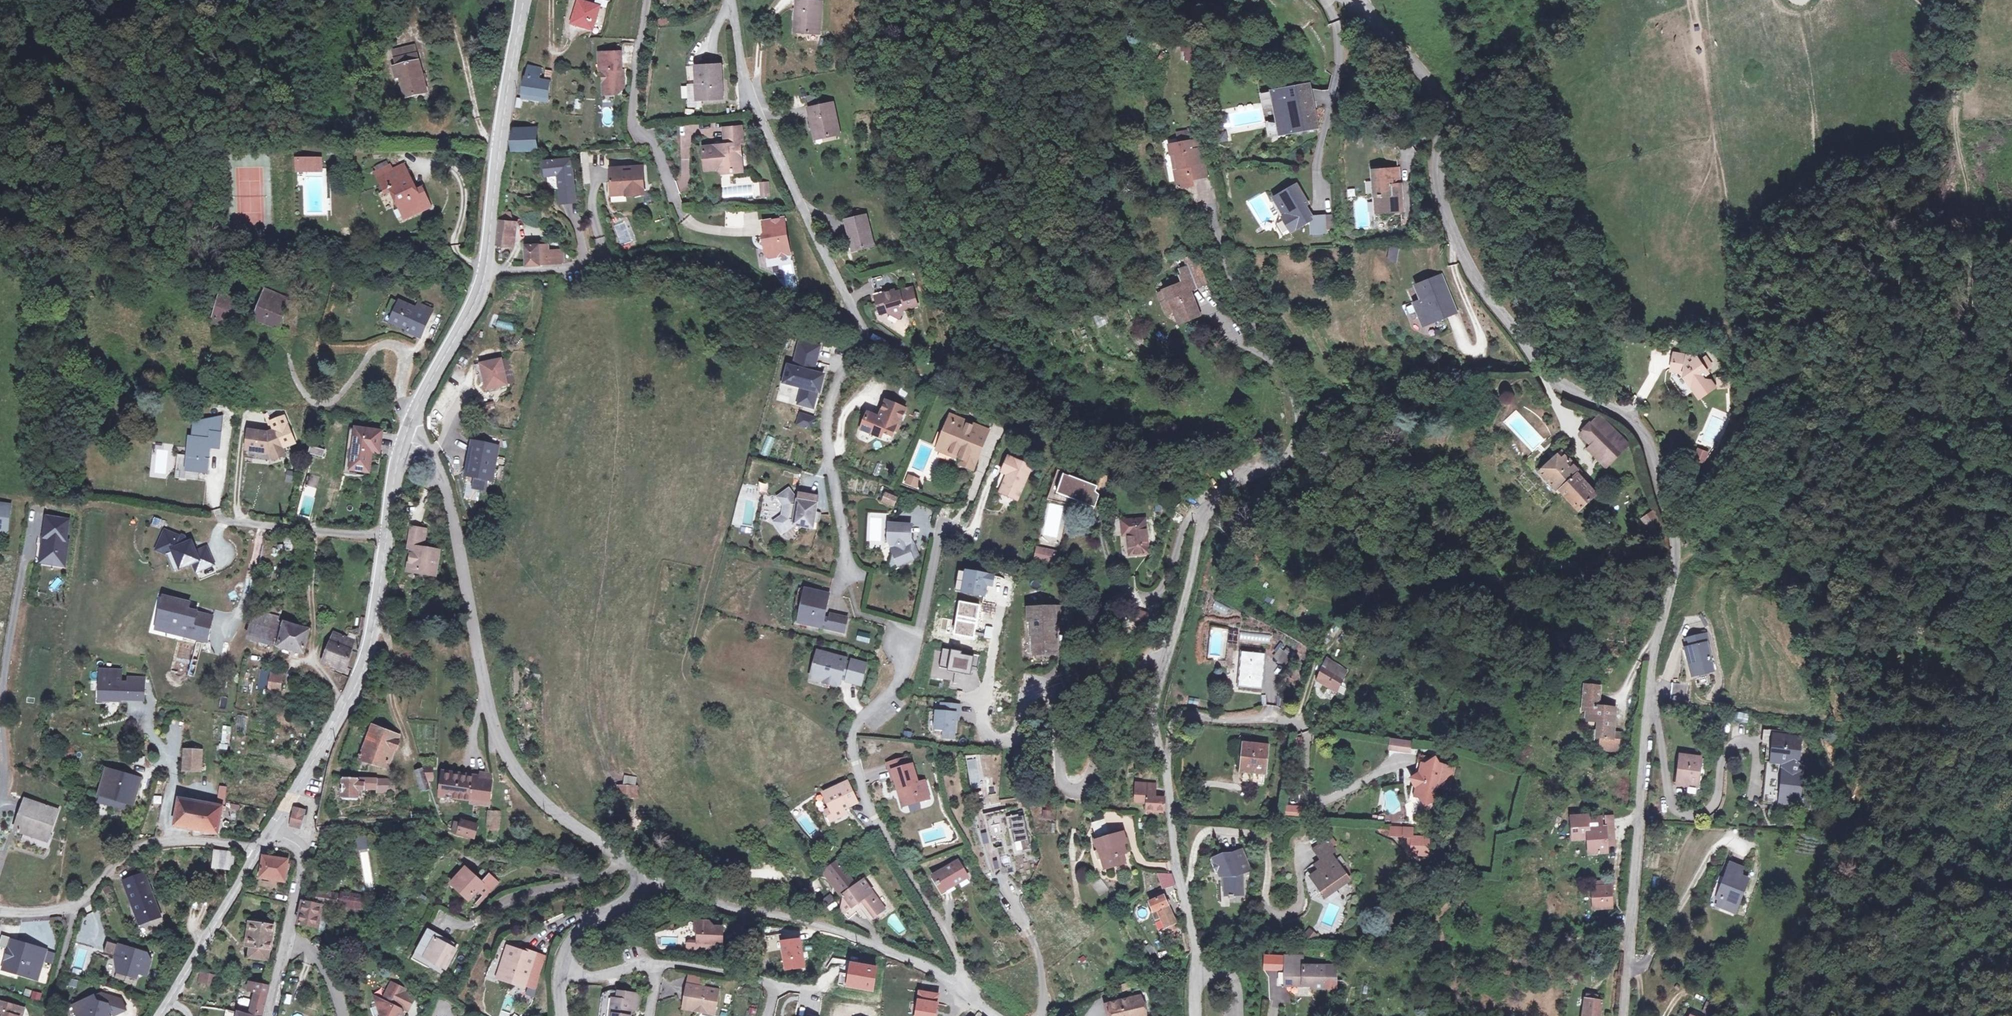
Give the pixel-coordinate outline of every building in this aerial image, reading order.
[(794,16),(800,17),(798,30),(816,32),(820,0),(817,0),(796,0),(794,16)] [(569,25),(588,32),(595,9),(576,2),(569,25)] [(1194,60),(1196,44),(1185,42),(1183,58),(1194,60)] [(419,50),(397,55),(408,94),(429,89),(419,50)] [(618,51),(597,52),(597,69),(600,69),(600,88),(610,88),(610,93),(615,93),(620,88),(620,68),(616,68),(616,65),(618,65),(618,51)] [(696,64),(699,97),(721,96),(717,61),(696,64)] [(530,72),(527,92),(550,95),(551,76),(530,72)] [(1292,91),(1291,86),(1280,88),(1281,93),(1271,95),(1273,107),(1276,120),(1277,128),(1286,126),(1288,133),(1314,128),(1307,89),(1292,91)] [(669,96),(678,96),(678,88),(669,88),(669,96)] [(1271,108),(1273,107),(1271,95),(1281,93),(1280,88),(1256,92),(1259,109),(1271,108)] [(1349,109),(1352,96),(1339,89),(1335,105),(1349,109)] [(808,105),(811,125),(817,124),(820,137),(838,135),(832,102),(808,105)] [(1264,138),(1288,133),(1286,126),(1277,128),(1276,120),(1273,120),(1261,122),(1264,138)] [(750,124),(735,124),(736,144),(730,145),(709,146),(710,160),(716,160),(716,167),(721,172),(727,176),(737,175),(737,170),(749,169),(748,143),(751,143),(750,124)] [(817,124),(811,125),(813,138),(820,137),(817,124)] [(539,146),(540,127),(516,127),(515,148),(539,146)] [(1177,139),(1198,137),(1197,129),(1176,130),(1177,139)] [(1172,141),(1174,151),(1180,150),(1183,164),(1176,165),(1178,179),(1184,178),(1185,184),(1195,183),(1193,172),(1198,170),(1200,176),(1209,174),(1203,145),(1195,147),(1193,138),(1172,141)] [(1174,151),(1176,165),(1183,164),(1180,150),(1174,151)] [(299,169),(317,168),(317,162),(322,162),(322,157),(299,157),(299,169)] [(548,175),(559,174),(563,203),(577,201),(573,172),(572,159),(546,162),(548,175)] [(710,172),(721,172),(716,167),(716,160),(710,160),(710,172)] [(405,179),(412,175),(406,162),(398,165),(405,179)] [(421,190),(412,175),(405,179),(398,165),(394,167),(392,163),(377,170),(387,189),(392,186),(406,214),(432,201),(425,187),(421,190)] [(611,183),(611,189),(628,189),(629,193),(646,192),(643,165),(612,168),(613,183),(611,183)] [(1400,168),(1374,169),(1375,211),(1401,210),(1400,168)] [(760,182),(761,197),(770,197),(769,182),(760,182)] [(1326,232),(1325,217),(1308,218),(1304,208),(1308,205),(1298,185),(1277,196),(1287,214),(1284,220),(1288,230),(1294,231),(1309,224),(1310,237),(1326,237),(1326,232)] [(1325,217),(1326,232),(1334,226),(1334,210),(1325,217)] [(847,220),(850,236),(855,235),(858,248),(874,245),(867,215),(847,220)] [(500,241),(513,242),(515,218),(503,217),(500,241)] [(767,238),(768,249),(771,249),(774,258),(794,254),(788,219),(768,223),(770,238),(767,238)] [(855,235),(850,236),(852,249),(858,248),(855,235)] [(528,263),(562,264),(561,250),(549,250),(550,244),(528,244),(528,263)] [(1390,244),(1388,261),(1397,261),(1399,245),(1390,244)] [(1183,274),(1164,281),(1167,291),(1163,292),(1168,305),(1180,300),(1184,311),(1191,308),(1193,311),(1202,307),(1196,294),(1192,295),(1188,283),(1197,280),(1191,263),(1180,267),(1183,274)] [(1441,276),(1415,287),(1421,302),(1414,305),(1418,314),(1420,313),(1423,321),(1434,317),(1436,320),(1444,317),(1444,316),(1436,297),(1447,292),(1441,276)] [(1159,283),(1163,292),(1167,291),(1164,281),(1159,283)] [(895,286),(877,292),(883,310),(889,309),(901,316),(908,306),(918,303),(913,284),(896,289),(895,286)] [(548,296),(550,287),(543,286),(541,294),(548,296)] [(1456,311),(1447,292),(1436,297),(1444,316),(1456,311)] [(290,302),(267,294),(258,318),(281,327),(290,302)] [(241,303),(223,296),(213,321),(232,328),(241,303)] [(425,320),(429,303),(415,300),(413,305),(396,301),(390,323),(407,328),(407,332),(417,334),(421,320),(425,320)] [(1420,313),(1418,314),(1423,326),(1436,320),(1434,317),(1423,321),(1420,313)] [(498,319),(496,326),(514,332),(517,325),(498,319)] [(800,341),(798,347),(817,352),(819,346),(800,341)] [(803,386),(800,396),(814,400),(816,390),(819,391),(822,379),(820,378),(811,376),(817,352),(798,347),(793,367),(788,365),(784,381),(803,386)] [(1702,376),(1703,375),(1701,372),(1696,363),(1694,360),(1672,354),(1668,371),(1681,374),(1680,377),(1694,400),(1710,390),(1702,376)] [(498,359),(478,362),(483,391),(502,388),(498,359)] [(1696,363),(1701,372),(1708,368),(1702,359),(1696,363)] [(814,400),(800,396),(798,402),(812,406),(814,400)] [(867,413),(861,429),(871,433),(873,428),(883,431),(892,435),(896,425),(898,426),(905,408),(886,400),(879,417),(867,413)] [(1604,411),(1599,414),(1611,426),(1612,426),(1624,439),(1609,453),(1613,457),(1631,441),(1604,411)] [(809,430),(813,417),(800,412),(796,426),(809,430)] [(1611,426),(1599,414),(1583,429),(1593,441),(1590,443),(1608,461),(1613,457),(1609,453),(1624,439),(1612,426),(1611,426)] [(174,458),(173,473),(205,476),(207,450),(217,451),(219,417),(189,424),(188,440),(187,439),(186,459),(174,458)] [(956,423),(949,420),(943,433),(948,434),(943,445),(955,450),(952,455),(962,459),(960,463),(972,468),(979,453),(976,452),(974,447),(977,441),(971,438),(976,426),(958,418),(956,423)] [(979,453),(988,430),(976,426),(971,438),(977,441),(974,447),(976,452),(979,453)] [(873,428),(871,433),(881,437),(883,431),(873,428)] [(245,451),(270,453),(281,448),(279,442),(285,439),(281,429),(268,435),(248,433),(245,451)] [(377,431),(361,429),(360,440),(351,438),(348,470),(365,472),(367,456),(374,457),(377,431)] [(948,434),(943,433),(937,449),(952,455),(955,450),(943,445),(948,434)] [(494,445),(469,440),(461,473),(486,479),(494,445)] [(1543,464),(1562,486),(1565,483),(1570,488),(1584,503),(1600,487),(1582,466),(1584,464),(1566,445),(1543,464)] [(285,457),(281,448),(270,453),(274,462),(285,457)] [(1703,463),(1708,453),(1698,448),(1693,459),(1703,463)] [(1032,465),(1008,456),(1004,465),(1010,467),(1001,488),(1010,492),(1008,495),(1017,499),(1032,465)] [(1010,467),(1004,465),(996,485),(1001,488),(1010,467)] [(1669,467),(1662,469),(1664,476),(1671,474),(1669,467)] [(1099,482),(1066,471),(1060,490),(1093,501),(1099,482)] [(916,486),(919,480),(908,476),(906,482),(916,486)] [(781,514),(778,517),(782,522),(776,526),(781,532),(792,524),(812,527),(813,520),(815,512),(816,502),(814,502),(816,495),(799,492),(798,499),(796,499),(788,488),(777,496),(783,504),(781,514)] [(896,497),(886,493),(883,501),(893,505),(896,497)] [(8,532),(12,506),(0,505),(0,531),(8,532)] [(1131,528),(1133,544),(1142,543),(1143,548),(1151,546),(1147,513),(1125,516),(1126,529),(1131,528)] [(1651,513),(1642,519),(1644,522),(1640,525),(1643,529),(1647,526),(1649,529),(1658,523),(1651,513)] [(70,519),(49,516),(43,556),(55,558),(55,560),(66,562),(69,539),(67,539),(70,519)] [(782,522),(778,517),(773,521),(776,526),(782,522)] [(160,527),(161,520),(153,518),(151,526),(160,527)] [(911,524),(889,523),(888,541),(891,541),(895,551),(893,552),(898,565),(912,559),(907,547),(910,546),(910,537),(911,524)] [(424,529),(411,527),(409,550),(412,550),(411,569),(426,571),(426,575),(437,576),(438,558),(434,557),(434,550),(422,548),(424,529)] [(192,564),(196,573),(213,565),(205,548),(194,552),(191,545),(186,547),(182,537),(178,539),(163,533),(158,546),(171,551),(180,570),(192,564)] [(918,555),(910,537),(910,546),(907,547),(912,559),(918,555)] [(1064,549),(1059,548),(1041,545),(1039,556),(1062,560),(1064,549)] [(158,546),(155,552),(166,556),(174,573),(180,570),(171,551),(158,546)] [(55,558),(43,556),(42,561),(66,565),(66,562),(55,560),(55,558)] [(994,575),(960,569),(956,589),(985,594),(986,586),(985,586),(986,583),(993,584),(994,575)] [(827,593),(806,587),(798,622),(843,631),(846,617),(829,613),(829,617),(823,616),(827,593)] [(189,605),(166,600),(164,611),(167,611),(164,626),(176,628),(174,635),(207,642),(212,617),(188,612),(189,605)] [(1159,608),(1145,605),(1142,618),(1157,621),(1159,608)] [(1067,606),(1027,608),(1028,621),(1031,621),(1033,655),(1056,654),(1056,623),(1069,622),(1067,606)] [(167,611),(164,611),(160,632),(174,635),(176,628),(164,626),(167,611)] [(247,636),(253,638),(303,652),(310,629),(257,613),(254,612),(247,636)] [(858,631),(856,640),(868,643),(871,634),(858,631)] [(1705,633),(1683,638),(1693,672),(1711,667),(1706,651),(1710,650),(1705,633)] [(348,642),(326,635),(318,659),(340,666),(348,642)] [(1284,645),(1274,657),(1285,666),(1295,653),(1284,645)] [(962,650),(943,647),(940,666),(948,668),(948,670),(971,674),(974,655),(962,653),(962,650)] [(845,658),(818,651),(815,662),(813,661),(812,665),(814,666),(813,671),(821,674),(819,679),(837,684),(839,676),(845,678),(844,680),(859,684),(865,663),(850,659),(849,662),(844,661),(845,658)] [(1259,656),(1237,652),(1230,685),(1253,689),(1259,656)] [(1327,657),(1323,665),(1327,668),(1332,659),(1327,657)] [(1341,665),(1332,659),(1327,668),(1323,665),(1315,679),(1334,689),(1345,670),(1341,666),(1341,665)] [(102,700),(123,701),(123,696),(131,697),(131,699),(147,699),(147,678),(131,678),(131,683),(124,682),(124,670),(103,669),(102,700)] [(281,671),(268,669),(265,690),(278,692),(281,671)] [(821,674),(813,671),(811,677),(819,679),(821,674)] [(1600,743),(1618,744),(1619,732),(1614,731),(1615,707),(1601,706),(1602,685),(1586,684),(1584,707),(1589,708),(1588,718),(1601,720),(1600,743)] [(960,704),(942,702),(941,710),(937,710),(935,728),(944,729),(944,736),(954,737),(956,719),(956,712),(959,713),(960,704)] [(236,716),(237,728),(244,728),(243,715),(236,716)] [(229,743),(231,726),(222,725),(220,742),(229,743)] [(1759,740),(1764,741),(1772,741),(1773,727),(1760,725),(1759,740)] [(359,754),(384,764),(395,737),(370,727),(359,754)] [(1772,741),(1764,741),(1762,760),(1765,760),(1796,764),(1798,734),(1785,733),(1785,728),(1773,727),(1772,741)] [(1389,738),(1387,749),(1407,753),(1408,741),(1389,738)] [(1266,743),(1244,740),(1241,768),(1263,771),(1266,743)] [(206,751),(188,748),(187,771),(202,772),(206,751)] [(1677,754),(1675,778),(1684,779),(1683,783),(1695,784),(1698,757),(1677,754)] [(887,769),(891,769),(908,764),(907,756),(885,762),(887,769)] [(1435,763),(1433,759),(1417,756),(1409,797),(1418,799),(1424,807),(1432,801),(1435,802),(1436,794),(1438,786),(1452,788),(1456,767),(1435,763)] [(1798,790),(1801,764),(1796,764),(1765,760),(1762,800),(1803,803),(1798,790)] [(926,797),(921,779),(917,781),(912,764),(908,764),(891,769),(895,786),(899,785),(904,803),(926,797)] [(142,777),(110,768),(103,794),(105,794),(103,801),(128,807),(129,801),(136,803),(142,777)] [(421,771),(424,781),(432,778),(428,768),(421,771)] [(410,775),(414,784),(421,781),(418,772),(410,775)] [(488,802),(490,779),(488,775),(479,774),(478,779),(441,774),(438,797),(444,798),(445,800),(446,802),(448,802),(449,802),(451,801),(452,799),(488,802)] [(362,788),(363,786),(362,784),(359,782),(358,776),(341,775),(340,800),(356,801),(358,790),(362,788)] [(636,777),(622,775),(621,785),(614,784),(614,797),(638,799),(639,786),(635,786),(636,777)] [(377,786),(377,777),(358,776),(359,782),(362,784),(363,786),(377,786)] [(377,777),(377,786),(389,787),(389,778),(377,777)] [(926,778),(921,779),(926,797),(931,796),(926,778)] [(421,781),(414,784),(417,793),(424,791),(421,781)] [(852,802),(840,782),(817,796),(824,809),(820,813),(827,823),(840,815),(838,810),(852,802)] [(1148,809),(1165,811),(1164,796),(1155,796),(1154,783),(1135,784),(1137,802),(1149,802),(1148,809)] [(899,785),(895,786),(899,804),(904,803),(899,785)] [(221,831),(229,794),(219,792),(216,803),(183,797),(178,823),(221,831)] [(1432,801),(1424,807),(1419,810),(1413,821),(1418,823),(1427,818),(1439,804),(1441,795),(1436,794),(1435,802),(1432,801)] [(54,833),(61,812),(36,804),(31,818),(27,817),(21,833),(47,842),(51,832),(54,833)] [(1287,808),(1287,815),(1300,816),(1301,809),(1287,808)] [(1042,810),(1043,819),(1054,818),(1053,809),(1042,810)] [(1009,811),(987,817),(994,844),(1003,841),(1004,846),(999,848),(1004,870),(1019,867),(1019,871),(1009,873),(1010,877),(1025,892),(1038,870),(1024,810),(1009,814),(1009,811)] [(291,821),(302,823),(304,815),(292,812),(291,821)] [(500,812),(489,812),(488,831),(499,831),(500,812)] [(1585,826),(1586,816),(1586,813),(1569,813),(1569,837),(1584,837),(1584,852),(1602,852),(1603,827),(1599,826),(1585,826)] [(799,822),(810,837),(819,830),(808,815),(799,822)] [(1599,816),(1586,816),(1585,826),(1599,826),(1599,816)] [(1099,822),(1104,835),(1108,834),(1115,832),(1110,817),(1099,822)] [(301,829),(302,823),(291,821),(289,827),(301,829)] [(454,830),(473,837),(475,825),(459,821),(458,826),(454,825),(454,830)] [(1430,857),(1429,836),(1414,836),(1413,826),(1402,827),(1403,858),(1430,857)] [(1127,829),(1115,832),(1116,837),(1109,839),(1098,843),(1100,849),(1100,850),(1103,849),(1106,857),(1104,858),(1107,867),(1129,861),(1126,852),(1129,850),(1126,843),(1131,842),(1127,829)] [(357,837),(358,849),(368,849),(367,836),(357,837)] [(1323,861),(1333,853),(1337,850),(1334,847),(1338,844),(1333,837),(1315,850),(1323,861)] [(1242,872),(1250,869),(1243,848),(1225,855),(1224,852),(1210,857),(1214,868),(1217,867),(1219,874),(1223,874),(1224,884),(1228,884),(1229,897),(1232,896),(1232,894),(1243,893),(1242,872)] [(1100,849),(1096,851),(1099,860),(1104,858),(1106,857),(1103,849),(1100,850),(1100,849)] [(236,867),(238,855),(217,852),(216,865),(236,867)] [(362,852),(363,874),(371,874),(369,852),(362,852)] [(1323,861),(1317,865),(1321,871),(1337,859),(1333,853),(1323,861)] [(1337,859),(1321,871),(1313,877),(1327,896),(1351,879),(1342,866),(1348,862),(1342,855),(1337,859)] [(932,874),(942,890),(966,876),(956,859),(932,874)] [(261,879),(282,882),(285,863),(264,860),(261,879)] [(823,872),(843,895),(854,886),(835,864),(823,872)] [(470,865),(455,881),(461,887),(463,885),(473,896),(482,888),(487,893),(488,895),(501,883),(496,878),(494,881),(491,878),(487,882),(470,865)] [(1730,867),(1727,875),(1731,877),(1722,902),(1719,911),(1736,917),(1748,883),(1742,880),(1744,872),(1730,867)] [(129,881),(141,917),(150,914),(152,919),(161,916),(147,875),(129,881)] [(1718,901),(1722,902),(1731,877),(1727,875),(1718,901)] [(862,879),(854,886),(856,889),(865,884),(862,879)] [(856,889),(854,886),(843,895),(840,909),(849,919),(855,914),(851,910),(861,902),(873,916),(884,907),(865,884),(856,889)] [(463,885),(461,887),(471,898),(473,896),(463,885)] [(1609,887),(1594,885),(1593,905),(1607,907),(1609,887)] [(317,893),(316,902),(324,903),(324,902),(343,906),(343,904),(344,892),(323,889),(317,893)] [(366,893),(344,892),(343,904),(365,906),(366,893)] [(1183,934),(1164,892),(1154,897),(1155,900),(1151,902),(1154,909),(1152,911),(1157,922),(1164,918),(1168,926),(1170,925),(1175,937),(1183,934)] [(488,895),(487,893),(479,901),(480,903),(488,895)] [(820,906),(824,911),(834,903),(830,898),(820,906)] [(316,902),(302,899),(299,918),(320,923),(324,903),(316,902)] [(152,920),(152,919),(150,914),(141,917),(143,923),(152,920)] [(712,944),(722,945),(723,928),(714,928),(711,924),(709,926),(706,923),(696,922),(696,932),(699,935),(699,944),(712,944)] [(275,925),(252,923),(249,947),(251,947),(250,959),(270,961),(272,948),(273,948),(275,925)] [(19,960),(16,968),(42,977),(49,958),(52,950),(53,949),(19,937),(20,935),(10,931),(6,942),(16,946),(12,957),(19,960)] [(426,934),(424,939),(450,952),(452,947),(426,934)] [(450,952),(424,939),(416,956),(414,958),(431,966),(432,964),(446,970),(454,954),(450,952)] [(147,958),(149,952),(112,940),(108,953),(118,956),(118,957),(120,968),(130,971),(129,974),(138,977),(140,972),(148,974),(153,960),(147,958)] [(798,941),(781,943),(784,969),(801,967),(798,941)] [(712,944),(699,944),(689,943),(688,950),(712,951),(712,944)] [(505,947),(499,964),(502,971),(499,979),(509,983),(510,980),(521,983),(523,978),(534,982),(543,958),(523,950),(522,953),(505,947)] [(61,953),(52,950),(49,958),(58,961),(61,953)] [(1282,955),(1282,964),(1300,963),(1300,954),(1282,955)] [(12,957),(9,966),(16,968),(19,960),(12,957)] [(1300,963),(1282,964),(1283,984),(1311,983),(1311,986),(1323,985),(1323,975),(1334,974),(1333,962),(1300,963)] [(838,974),(836,985),(870,991),(874,969),(849,965),(847,976),(838,974)] [(130,971),(120,968),(117,977),(127,980),(129,974),(130,971)] [(1323,975),(1323,985),(1334,985),(1334,974),(1323,975)] [(215,976),(208,975),(207,985),(214,986),(215,976)] [(375,987),(379,1013),(377,1015),(398,1015),(401,1010),(398,1003),(396,1002),(398,999),(403,991),(396,986),(400,981),(393,977),(383,992),(375,987)] [(510,980),(509,983),(520,987),(520,985),(531,989),(534,982),(523,978),(521,983),(510,980)] [(687,978),(686,986),(697,987),(698,979),(687,978)] [(406,985),(400,981),(396,986),(403,991),(405,987),(406,985)] [(254,1012),(254,1015),(265,1015),(271,985),(253,982),(252,991),(258,992),(254,1012)] [(697,987),(686,986),(684,998),(686,998),(684,1010),(714,1013),(716,990),(697,987)] [(405,987),(403,991),(398,999),(405,1004),(412,991),(405,987)] [(31,990),(30,998),(41,1001),(43,994),(31,990)] [(76,1003),(80,1012),(86,1014),(86,1015),(111,1015),(109,1011),(112,1010),(114,1015),(127,1009),(122,998),(103,991),(76,1003)] [(917,992),(914,1015),(933,1015),(936,995),(917,992)] [(1579,1015),(1596,1015),(1599,1000),(1595,999),(1596,994),(1583,992),(1579,1015)] [(638,996),(617,993),(616,1001),(601,999),(599,1015),(630,1015),(631,1012),(636,1011),(638,996)] [(241,1004),(249,1006),(250,998),(243,996),(241,1004)] [(1142,997),(1109,1005),(1112,1015),(1147,1015),(1142,997)] [(20,1015),(22,1006),(0,1001),(0,1015),(13,1015),(13,1014),(20,1015)]
